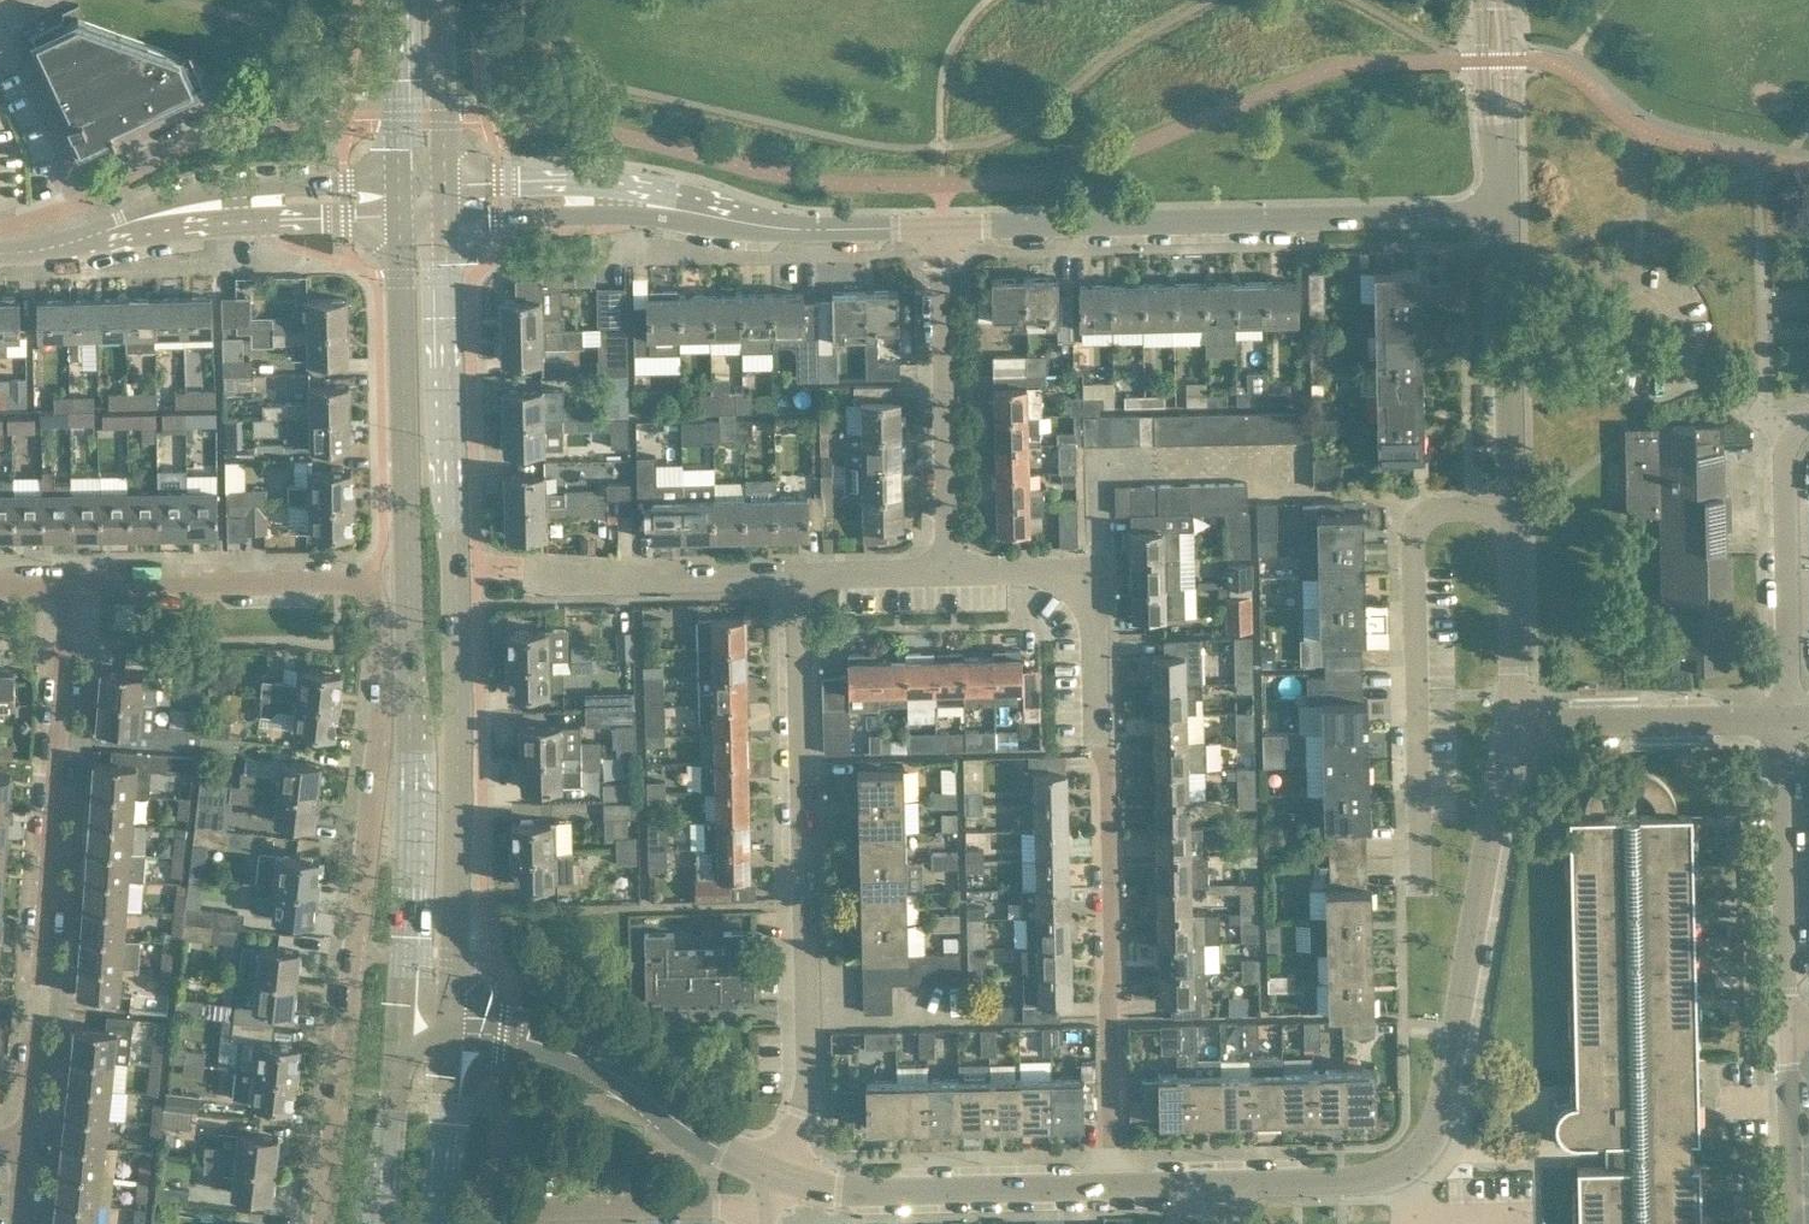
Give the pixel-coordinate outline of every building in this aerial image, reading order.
[(78,5),(32,25),(74,115),(69,117),(74,127),(82,143),(88,140),(99,135),(99,134),(113,128),(117,135),(112,123),(205,80),(193,55),(190,48),(189,49),(191,54),(194,59),(183,64),(179,55),(77,19),(57,29),(52,18),(78,6),(78,5)] [(1389,250),(1373,251),(1374,301),(1419,300),(1419,268),(1390,269),(1389,250)] [(562,314),(548,314),(541,314),(540,284),(560,284),(562,284),(561,269),(538,269),(538,278),(516,279),(517,299),(501,300),(501,304),(498,304),(499,314),(502,314),(502,329),(563,327),(562,314)] [(1324,270),(1308,271),(1307,271),(1308,303),(1316,303),(1316,299),(1324,299),(1324,270)] [(1024,323),(1023,276),(991,277),(991,294),(977,294),(978,317),(992,317),(992,315),(1013,315),(1013,323),(1024,323)] [(1075,338),(1075,314),(1074,290),(1057,290),(1057,276),(1023,276),(1024,323),(1046,323),(1058,322),(1058,338),(1064,338),(1075,338)] [(1265,321),(1264,280),(1234,281),(1234,322),(1265,321)] [(1295,280),(1264,280),(1265,321),(1296,320),(1295,280)] [(1234,322),(1234,281),(1203,282),(1203,323),(1204,341),(1235,341),(1234,322)] [(1203,323),(1203,282),(1172,283),(1173,323),(1203,323)] [(1142,324),(1141,283),(1110,284),(1111,325),(1142,324)] [(1173,323),(1172,283),(1141,283),(1142,324),(1173,323)] [(1111,325),(1110,284),(1080,285),(1080,325),(1111,325)] [(597,288),(597,312),(597,327),(626,326),(626,287),(597,288)] [(681,335),(680,295),(678,295),(678,293),(676,287),(663,287),(662,293),(662,295),(647,296),(647,305),(633,305),(634,326),(634,336),(634,351),(651,351),(681,350),(681,335)] [(898,290),(865,291),(866,337),(868,337),(869,377),(900,376),(899,361),(878,362),(878,328),(899,328),(898,290)] [(866,337),(865,291),(832,291),(832,300),(817,301),(818,352),(833,351),(833,338),(846,338),(866,337)] [(818,352),(817,301),(803,301),(802,292),(772,293),(773,332),(803,332),(804,378),(819,378),(818,352)] [(741,333),(741,293),(709,294),(710,334),(741,333)] [(773,332),(772,293),(741,293),(741,333),(742,350),(773,350),(773,332)] [(710,334),(709,294),(680,295),(681,335),(710,334)] [(251,296),(236,297),(237,326),(237,331),(252,330),(251,296)] [(15,302),(15,297),(3,298),(4,303),(0,303),(0,352),(9,352),(8,335),(21,335),(20,302),(15,302)] [(237,326),(236,297),(221,297),(222,326),(237,326)] [(213,298),(184,299),(184,331),(213,331),(213,298)] [(307,321),(308,328),(308,329),(347,328),(346,313),(349,313),(349,302),(346,302),(346,298),(307,298),(307,321)] [(155,332),(155,299),(126,300),(127,333),(127,347),(141,347),(141,332),(155,332)] [(184,299),(155,299),(155,332),(184,331),(184,299)] [(1325,314),(1325,300),(1324,299),(1316,299),(1316,303),(1308,303),(1308,314),(1325,314)] [(96,301),(97,333),(127,333),(126,300),(96,301)] [(1420,330),(1419,300),(1374,301),(1375,331),(1420,330)] [(68,334),(67,301),(38,302),(39,335),(68,334)] [(97,333),(96,301),(67,301),(68,334),(97,333)] [(273,319),(273,330),(293,329),(293,328),(293,318),(273,319)] [(584,326),(563,327),(502,329),(503,343),(499,343),(499,354),(503,354),(503,360),(542,359),(542,355),(547,355),(547,346),(584,345),(584,326)] [(347,343),(347,328),(308,329),(308,328),(293,328),(293,329),(273,330),(273,342),(308,341),(308,359),(348,358),(348,353),(350,353),(350,343),(347,343)] [(1421,361),(1420,330),(1375,331),(1375,362),(1421,361)] [(998,373),(1025,373),(1025,354),(992,354),(993,373),(998,373)] [(1321,363),(1320,356),(1309,356),(1310,372),(1318,371),(1318,370),(1324,370),(1324,363),(1321,363)] [(1335,356),(1320,356),(1321,363),(1324,363),(1324,370),(1336,369),(1335,356)] [(253,359),(223,360),(224,375),(253,374),(253,359)] [(627,359),(599,360),(599,374),(628,373),(627,359)] [(1422,392),(1421,361),(1375,362),(1375,363),(1360,364),(1361,392),(1376,392),(1376,393),(1422,392)] [(1267,402),(1267,392),(1264,392),(1263,371),(1248,371),(1248,389),(1238,389),(1238,403),(1247,403),(1267,402)] [(1041,384),(1046,384),(1046,372),(1025,373),(998,373),(998,385),(993,385),(994,398),(988,398),(988,415),(1041,414),(1041,384)] [(253,389),(253,374),(224,375),(224,389),(253,389)] [(11,376),(11,393),(7,393),(7,406),(27,405),(26,376),(11,376)] [(891,384),(867,385),(854,385),(854,401),(861,401),(861,431),(902,430),(901,398),(892,399),(891,384)] [(309,403),(263,404),(263,416),(275,416),(349,414),(349,399),(352,399),(352,389),(348,389),(348,385),(309,385),(309,403)] [(563,395),(555,389),(503,390),(504,394),(500,394),(500,405),(504,405),(504,419),(544,419),(544,418),(563,418),(563,405),(563,395)] [(196,391),(176,391),(176,404),(196,404),(196,391)] [(216,391),(196,391),(196,404),(216,403),(216,391)] [(628,391),(610,391),(611,416),(629,416),(628,391)] [(719,391),(712,392),(703,392),(704,412),(719,412),(719,391)] [(735,412),(734,391),(719,391),(719,412),(727,412),(727,419),(735,419),(736,419),(736,412),(735,412)] [(751,391),(734,391),(735,412),(736,412),(752,411),(751,391)] [(156,392),(129,393),(129,406),(156,406),(156,392)] [(1287,392),(1267,392),(1267,402),(1287,402),(1287,392)] [(1423,423),(1422,392),(1376,393),(1377,424),(1423,423)] [(129,393),(128,393),(109,393),(109,406),(129,406),(129,393)] [(1225,404),(1225,393),(1205,394),(1205,404),(1225,404)] [(1205,404),(1205,394),(1185,394),(1185,404),(1205,404)] [(94,395),(68,396),(69,410),(94,409),(94,395)] [(1082,395),(1069,395),(1069,413),(1075,413),(1082,412),(1082,397),(1082,395)] [(1144,406),(1143,395),(1124,396),(1125,406),(1144,406)] [(1165,405),(1164,395),(1143,395),(1144,406),(1165,405)] [(69,410),(68,396),(55,396),(55,402),(55,410),(68,410),(69,410)] [(1102,396),(1082,397),(1082,412),(1082,415),(1097,414),(1098,414),(1098,407),(1102,407),(1102,396)] [(563,405),(563,418),(583,417),(583,405),(563,405)] [(821,432),(830,431),(830,408),(821,408),(821,432)] [(69,410),(68,410),(68,424),(95,423),(94,409),(69,410)] [(55,410),(41,410),(41,424),(68,424),(68,410),(55,410)] [(1301,439),(1300,410),(1286,411),(1286,439),(1301,439)] [(156,411),(129,412),(129,426),(156,425),(156,411)] [(189,425),(188,411),(162,411),(162,425),(185,425),(189,425)] [(215,425),(215,411),(188,411),(189,425),(215,425)] [(1242,440),(1241,411),(1226,412),(1227,440),(1242,440)] [(1257,440),(1256,411),(1241,411),(1242,440),(1257,440)] [(1271,439),(1271,411),(1256,411),(1257,440),(1271,439)] [(1286,439),(1286,411),(1271,411),(1271,439),(1286,439)] [(129,426),(129,412),(102,413),(103,427),(129,426)] [(736,439),(735,419),(727,419),(727,412),(719,412),(720,420),(719,420),(720,439),(736,439)] [(1083,443),(1082,415),(1082,412),(1075,413),(1075,430),(1057,430),(1058,443),(1058,444),(1059,444),(1077,443),(1083,443)] [(1197,441),(1197,412),(1182,413),(1182,441),(1197,441)] [(1212,441),(1212,412),(1197,412),(1197,441),(1212,441)] [(1227,440),(1226,412),(1212,412),(1212,441),(1227,440)] [(1153,442),(1152,413),(1139,414),(1139,442),(1153,442)] [(1168,442),(1167,413),(1152,413),(1153,442),(1168,442)] [(1182,441),(1182,413),(1167,413),(1168,442),(1182,441)] [(349,414),(275,416),(275,427),(285,427),(286,445),(350,444),(350,439),(353,439),(353,429),(350,429),(349,414)] [(1026,414),(988,415),(989,431),(994,431),(995,444),(1027,443),(1027,444),(1040,443),(1040,430),(1027,430),(1026,414)] [(1097,443),(1097,414),(1082,415),(1083,443),(1097,443)] [(1111,443),(1111,414),(1097,414),(1097,443),(1111,443)] [(1125,442),(1124,414),(1111,414),(1111,443),(1125,442)] [(1139,442),(1139,414),(1124,414),(1125,442),(1139,442)] [(36,430),(35,416),(8,417),(8,431),(36,430)] [(545,447),(544,429),(600,428),(600,417),(583,417),(563,418),(544,418),(544,419),(504,419),(505,434),(501,434),(501,444),(505,444),(505,448),(545,447)] [(1337,417),(1322,418),(1323,426),(1326,425),(1326,433),(1337,433),(1337,417)] [(1323,426),(1322,418),(1311,418),(1311,433),(1326,433),(1326,425),(1323,426)] [(752,419),(736,419),(735,419),(736,439),(753,439),(752,419)] [(720,439),(719,420),(704,420),(704,440),(720,439)] [(1424,453),(1423,423),(1377,424),(1378,454),(1424,453)] [(1730,510),(1724,510),(1723,424),(1626,426),(1627,514),(1662,514),(1663,600),(1671,599),(1672,651),(1670,651),(1670,668),(1727,667),(1726,623),(1733,623),(1731,553),(1724,553),(1724,528),(1730,527),(1730,510)] [(903,461),(902,430),(861,431),(862,462),(903,461)] [(831,452),(830,431),(821,432),(822,452),(831,452)] [(1028,472),(1027,444),(1027,443),(995,444),(995,473),(1028,472)] [(1077,443),(1059,444),(1060,462),(1077,461),(1077,443)] [(255,446),(226,446),(226,460),(255,460),(255,446)] [(685,537),(684,497),(684,498),(657,498),(656,454),(637,455),(639,531),(653,530),(653,538),(685,537)] [(1341,470),(1341,456),(1312,456),(1312,471),(1341,470)] [(903,492),(903,461),(862,462),(863,493),(903,492)] [(308,483),(289,483),(289,499),(308,499),(351,498),(351,469),(343,469),(343,467),(331,467),(331,469),(313,470),(307,470),(308,483)] [(45,535),(73,534),(72,492),(72,481),(55,482),(55,469),(44,469),(44,493),(45,535)] [(188,533),(187,491),(187,470),(158,470),(158,491),(159,533),(188,533)] [(1312,471),(1313,486),(1341,485),(1341,470),(1312,471)] [(1029,486),(1028,472),(995,473),(996,501),(1042,500),(1044,500),(1043,486),(1029,486)] [(546,503),(545,473),(506,474),(506,479),(502,479),(503,489),(506,489),(506,504),(546,503)] [(832,494),(832,473),(821,473),(821,494),(832,494)] [(776,476),(744,477),(744,479),(744,496),(745,536),(777,535),(776,496),(776,476)] [(14,493),(14,478),(0,479),(0,535),(15,535),(14,493)] [(1244,480),(1230,481),(1230,510),(1245,509),(1244,480)] [(714,496),(715,496),(715,481),(683,481),(684,497),(685,537),(715,537),(714,496)] [(1201,510),(1201,481),(1186,482),(1187,511),(1192,510),(1201,510)] [(1216,510),(1215,481),(1201,481),(1201,510),(1216,510)] [(1230,510),(1230,481),(1215,481),(1216,510),(1226,510),(1230,510)] [(608,483),(608,490),(609,513),(632,513),(631,482),(608,483)] [(1158,511),(1157,482),(1143,483),(1144,512),(1158,511)] [(1172,511),(1172,482),(1157,482),(1158,511),(1172,511)] [(1187,511),(1186,482),(1172,482),(1172,511),(1187,511)] [(1130,512),(1129,483),(1115,483),(1116,512),(1130,512)] [(1144,512),(1143,483),(1129,483),(1130,512),(1144,512)] [(264,488),(229,489),(230,512),(244,512),(244,500),(264,500),(264,488)] [(217,532),(216,490),(187,491),(188,533),(217,532)] [(609,513),(608,490),(585,490),(585,502),(565,503),(565,514),(609,513)] [(585,502),(585,490),(565,491),(565,503),(585,502)] [(130,534),(129,491),(101,492),(101,534),(130,534)] [(159,533),(158,491),(129,491),(130,534),(159,533)] [(101,534),(101,492),(72,492),(73,534),(101,534)] [(904,522),(903,492),(863,493),(864,539),(888,539),(887,523),(904,522)] [(15,535),(45,535),(44,493),(14,493),(15,535)] [(822,526),(821,513),(821,494),(776,496),(777,535),(808,534),(808,526),(822,526)] [(833,513),(832,494),(821,494),(821,513),(833,513)] [(745,536),(744,496),(715,497),(715,496),(714,496),(715,537),(745,536)] [(1077,544),(1076,497),(1060,497),(1061,544),(1077,544)] [(352,529),(351,498),(308,499),(309,530),(332,529),(332,532),(344,532),(344,529),(352,529)] [(265,534),(264,500),(244,500),(244,512),(245,535),(265,534)] [(1030,529),(1029,514),(1042,513),(1042,500),(996,501),(997,529),(1030,529)] [(1343,500),(1302,501),(1303,545),(1317,544),(1363,543),(1362,512),(1343,512),(1343,500)] [(546,515),(546,503),(506,504),(506,519),(503,519),(503,529),(507,529),(507,534),(546,533),(546,515)] [(1250,509),(1245,509),(1230,510),(1226,510),(1226,545),(1232,545),(1232,556),(1251,556),(1250,509)] [(1192,510),(1187,511),(1172,511),(1158,511),(1144,512),(1130,512),(1130,528),(1126,529),(1126,545),(1130,545),(1130,558),(1179,557),(1178,527),(1193,527),(1192,510)] [(1276,527),(1258,527),(1258,538),(1258,553),(1268,553),(1267,546),(1271,546),(1271,538),(1276,538),(1276,527)] [(1271,546),(1267,546),(1268,553),(1283,553),(1282,538),(1276,538),(1271,538),(1271,546)] [(1363,573),(1363,543),(1317,544),(1317,574),(1363,573)] [(1130,558),(1131,587),(1180,586),(1179,557),(1130,558)] [(1253,561),(1225,562),(1225,581),(1225,585),(1252,584),(1252,583),(1254,583),(1253,561)] [(1364,604),(1363,573),(1317,574),(1318,605),(1364,604)] [(1252,584),(1225,585),(1226,595),(1226,629),(1253,628),(1252,584)] [(1184,586),(1180,586),(1131,587),(1132,616),(1185,615),(1184,586)] [(1323,636),(1359,636),(1364,636),(1364,604),(1318,605),(1318,636),(1323,636)] [(661,617),(643,617),(643,628),(661,628),(661,617)] [(743,617),(711,618),(698,618),(698,646),(744,645),(743,617)] [(553,659),(553,629),(528,630),(528,627),(517,627),(517,630),(509,630),(510,660),(553,659)] [(634,656),(633,631),(617,632),(618,656),(634,656)] [(1359,649),(1359,636),(1323,636),(1323,650),(1359,649)] [(1151,654),(1152,683),(1201,682),(1200,637),(1163,638),(1164,653),(1151,654)] [(572,658),(592,658),(592,644),(572,644),(572,658)] [(745,674),(744,645),(698,646),(699,675),(745,674)] [(178,648),(172,652),(185,673),(189,671),(189,669),(200,669),(200,648),(178,648)] [(1004,654),(992,655),(993,688),(1021,687),(1022,704),(1038,704),(1037,666),(1021,667),(1021,654),(1020,654),(1020,648),(1004,648),(1004,654)] [(964,655),(964,649),(963,649),(963,650),(950,650),(948,656),(935,656),(936,689),(965,688),(964,655)] [(1359,667),(1359,649),(1323,650),(1323,668),(1359,667)] [(907,650),(906,650),(906,657),(907,702),(937,701),(936,689),(935,656),(921,656),(921,651),(907,651),(907,650)] [(878,691),(877,657),(864,658),(864,652),(848,652),(849,658),(848,658),(848,673),(822,673),(822,692),(848,692),(864,691),(865,708),(879,707),(879,703),(878,691)] [(994,701),(993,688),(992,655),(964,655),(965,688),(965,702),(994,701)] [(907,702),(906,657),(877,657),(878,691),(879,703),(907,702)] [(592,672),(592,658),(572,658),(572,672),(592,672)] [(563,670),(553,670),(553,659),(510,660),(510,690),(518,690),(518,693),(529,693),(529,690),(554,690),(553,686),(564,686),(563,670)] [(322,669),(298,667),(297,682),(262,678),(260,693),(263,694),(295,696),(337,701),(340,672),(332,671),(332,667),(322,666),(322,669)] [(661,666),(643,666),(644,677),(661,677),(661,666)] [(203,667),(202,690),(216,691),(217,668),(203,667)] [(1360,685),(1359,667),(1323,668),(1324,675),(1324,686),(1360,685)] [(156,703),(159,673),(102,669),(100,699),(156,703)] [(200,690),(200,669),(189,669),(189,671),(189,690),(200,690)] [(13,670),(0,670),(0,703),(7,703),(7,716),(14,716),(13,670)] [(1253,671),(1235,671),(1235,681),(1253,681),(1253,671)] [(745,702),(745,674),(699,675),(700,704),(745,702)] [(1324,675),(1306,675),(1306,701),(1320,701),(1321,731),(1367,730),(1366,699),(1360,699),(1324,700),(1324,686),(1324,675)] [(662,704),(662,686),(661,677),(644,677),(644,686),(644,705),(662,704)] [(1253,691),(1253,681),(1235,681),(1235,691),(1253,691)] [(1185,711),(1185,696),(1202,695),(1201,682),(1152,683),(1152,712),(1185,711)] [(1324,686),(1324,700),(1360,699),(1360,685),(1324,686)] [(200,709),(200,690),(189,690),(189,708),(200,709)] [(586,691),(586,707),(635,706),(635,690),(586,691)] [(849,707),(848,692),(822,692),(822,707),(849,707)] [(337,701),(295,696),(263,694),(261,712),(272,713),(278,708),(293,710),(291,726),(314,729),(314,732),(325,734),(325,731),(333,732),(337,701)] [(200,727),(155,724),(156,703),(100,699),(97,729),(157,733),(156,744),(200,747),(200,735),(200,727)] [(746,731),(745,702),(700,704),(700,721),(713,721),(713,732),(746,731)] [(635,723),(635,706),(586,707),(587,724),(635,723)] [(849,721),(849,707),(822,707),(823,722),(849,721)] [(1152,712),(1153,740),(1186,740),(1185,711),(1152,712)] [(1237,711),(1237,739),(1255,738),(1255,711),(1237,711)] [(230,737),(231,721),(200,719),(200,727),(200,735),(230,737)] [(850,736),(850,735),(849,721),(823,722),(823,737),(850,736)] [(663,733),(662,723),(645,723),(645,733),(663,733)] [(601,739),(580,739),(580,724),(560,724),(545,725),(521,725),(521,731),(518,731),(518,742),(521,742),(522,756),(601,754),(601,739)] [(995,749),(995,729),(995,728),(966,729),(966,734),(967,749),(995,749)] [(1005,729),(995,729),(995,749),(1006,748),(1005,729)] [(1367,762),(1367,730),(1321,731),(1321,763),(1367,762)] [(747,760),(746,731),(713,732),(714,760),(714,761),(747,760)] [(936,749),(936,731),(926,731),(926,737),(918,737),(918,749),(936,749)] [(967,749),(966,734),(947,734),(947,731),(936,731),(936,749),(967,749)] [(1263,764),(1284,763),(1284,731),(1262,732),(1263,764)] [(880,750),(880,732),(869,733),(869,751),(880,750)] [(880,750),(889,750),(889,732),(880,732),(880,750)] [(663,733),(645,733),(645,744),(663,743),(663,733)] [(235,737),(230,737),(200,735),(200,747),(235,749),(235,737)] [(850,751),(850,736),(823,737),(823,752),(850,751)] [(1255,749),(1255,738),(1237,739),(1238,749),(1255,749)] [(1186,740),(1153,740),(1154,769),(1186,769),(1208,768),(1207,739),(1186,740)] [(0,743),(0,754),(12,755),(12,744),(0,743)] [(95,761),(93,789),(135,792),(136,780),(149,781),(149,771),(193,774),(194,755),(114,749),(113,762),(95,761)] [(601,767),(601,754),(522,756),(522,770),(519,770),(519,781),(522,781),(522,785),(561,784),(561,767),(601,767)] [(903,798),(903,770),(903,767),(879,768),(878,758),(859,759),(859,768),(857,768),(857,799),(903,798)] [(320,765),(281,760),(279,774),(242,770),(240,784),(316,793),(318,779),(321,779),(322,769),(319,769),(320,765)] [(747,789),(747,760),(714,761),(714,760),(702,760),(703,789),(714,789),(747,789)] [(1368,793),(1367,762),(1321,763),(1322,794),(1368,793)] [(1692,872),(1697,872),(1696,836),(1691,836),(1690,813),(1676,813),(1675,807),(1673,800),(1671,794),(1668,789),(1664,784),(1659,779),(1654,775),(1648,772),(1642,770),(1635,769),(1633,769),(1628,768),(1624,769),(1617,770),(1611,772),(1605,775),(1599,780),(1594,784),(1590,790),(1587,796),(1585,802),(1584,809),(1583,816),(1568,816),(1568,840),(1563,840),(1564,877),(1569,877),(1570,921),(1565,921),(1566,958),(1571,958),(1572,1002),(1567,1002),(1568,1038),(1573,1038),(1574,1083),(1569,1083),(1570,1100),(1552,1101),(1553,1142),(1607,1141),(1607,1166),(1576,1168),(1577,1191),(1572,1191),(1573,1223),(1700,1223),(1705,1222),(1704,1186),(1699,1186),(1699,1163),(1692,1163),(1691,1138),(1698,1138),(1698,1114),(1703,1114),(1702,1079),(1697,1079),(1696,1034),(1701,1034),(1700,997),(1695,997),(1694,953),(1699,953),(1698,916),(1693,916),(1692,872)] [(1065,769),(1033,770),(1034,800),(1065,799),(1065,769)] [(1187,797),(1186,769),(1154,769),(1155,798),(1187,797)] [(10,774),(0,773),(0,808),(5,809),(5,810),(7,810),(10,774)] [(315,807),(316,793),(240,784),(200,780),(195,825),(227,829),(231,797),(260,801),(261,799),(276,801),(274,818),(313,823),(313,818),(316,819),(318,808),(315,807)] [(635,781),(603,782),(604,800),(635,799),(635,781)] [(647,781),(647,791),(664,791),(664,781),(647,781)] [(1256,786),(1238,786),(1238,796),(1256,796),(1256,786)] [(133,822),(135,792),(93,789),(90,819),(133,822)] [(748,818),(747,789),(714,789),(715,819),(748,818)] [(955,805),(955,789),(939,790),(940,797),(943,797),(944,806),(955,805)] [(940,797),(939,790),(929,790),(929,806),(944,806),(943,797),(940,797)] [(964,790),(965,801),(982,800),(982,790),(964,790)] [(664,801),(664,791),(647,791),(647,801),(664,801)] [(1328,825),(1364,824),(1368,824),(1368,793),(1322,794),(1322,825),(1328,825)] [(189,816),(191,796),(181,795),(180,795),(178,815),(189,816)] [(1256,806),(1256,796),(1238,796),(1238,806),(1256,806)] [(1188,826),(1187,797),(1155,798),(1155,827),(1188,826)] [(904,830),(903,798),(857,799),(858,831),(904,830)] [(1066,829),(1065,799),(1034,800),(1034,829),(1066,829)] [(982,811),(982,800),(965,801),(965,811),(982,811)] [(637,802),(604,803),(604,817),(637,816),(637,802)] [(942,812),(943,829),(957,829),(957,812),(942,812)] [(748,818),(715,819),(704,819),(704,848),(749,847),(748,818)] [(90,819),(88,848),(145,852),(148,823),(133,822),(90,819)] [(514,852),(557,851),(557,821),(532,821),(532,819),(521,819),(521,822),(513,822),(514,852)] [(666,849),(665,820),(648,820),(648,849),(666,849)] [(1364,838),(1364,824),(1328,825),(1328,837),(1328,839),(1364,838)] [(204,873),(208,843),(225,845),(227,829),(195,825),(194,841),(190,871),(204,873)] [(1202,826),(1188,826),(1155,827),(1156,856),(1203,855),(1203,854),(1202,826)] [(1257,827),(1237,827),(1237,844),(1240,844),(1240,855),(1257,854),(1257,827)] [(229,844),(251,845),(252,830),(230,828),(229,844)] [(1067,857),(1066,829),(1034,829),(1035,858),(1067,857)] [(905,861),(904,831),(904,830),(858,831),(859,862),(905,861)] [(186,834),(176,833),(173,853),(184,854),(186,834)] [(1322,850),(1328,850),(1328,857),(1364,856),(1364,838),(1328,839),(1328,837),(1322,837),(1322,850)] [(637,838),(617,838),(617,849),(637,848),(637,838)] [(1740,863),(1739,842),(1724,843),(1725,863),(1740,863)] [(749,875),(749,847),(704,848),(695,848),(697,877),(694,877),(695,901),(729,900),(729,876),(749,875)] [(88,848),(86,877),(128,880),(144,881),(146,852),(145,852),(88,848)] [(637,862),(637,848),(617,849),(617,862),(637,862)] [(666,867),(666,849),(648,849),(649,868),(666,867)] [(966,849),(967,858),(984,858),(984,849),(966,849)] [(300,856),(276,853),(259,851),(256,878),(257,878),(257,880),(258,880),(315,887),(318,858),(310,857),(311,854),(300,853),(300,856)] [(573,881),(572,851),(557,851),(514,852),(515,882),(523,882),(523,885),(534,884),(534,882),(573,881)] [(182,874),(184,854),(173,853),(171,873),(182,874)] [(941,860),(941,853),(930,853),(930,868),(945,867),(945,860),(941,860)] [(957,867),(956,853),(941,853),(941,860),(945,860),(945,867),(957,867)] [(1207,854),(1203,854),(1203,855),(1156,856),(1157,884),(1189,884),(1208,883),(1207,854)] [(1257,864),(1257,854),(1240,855),(1240,865),(1257,864)] [(1328,857),(1328,864),(1320,864),(1320,869),(1329,869),(1329,874),(1365,874),(1364,856),(1328,857)] [(1067,886),(1067,857),(1035,858),(1036,886),(1067,886)] [(984,869),(984,858),(967,858),(967,869),(984,869)] [(906,891),(905,862),(905,861),(859,862),(860,892),(906,891)] [(1329,874),(1329,888),(1365,887),(1365,874),(1329,874)] [(126,909),(128,880),(86,877),(84,906),(126,909)] [(311,918),(315,887),(258,880),(254,910),(293,915),(292,918),(303,920),(303,917),(311,918)] [(1190,911),(1189,884),(1157,884),(1158,913),(1191,913),(1191,911),(1190,911)] [(1068,915),(1067,886),(1036,886),(1036,915),(1068,915)] [(1365,887),(1329,888),(1324,888),(1324,919),(1371,918),(1370,887),(1365,887)] [(907,923),(906,892),(906,891),(860,892),(861,923),(907,923)] [(186,906),(187,893),(176,892),(174,912),(185,914),(186,906)] [(1241,900),(1241,911),(1241,912),(1259,911),(1259,900),(1241,900)] [(967,906),(968,917),(985,917),(985,905),(967,906)] [(126,909),(84,906),(82,935),(124,938),(126,909)] [(185,914),(185,920),(211,923),(215,924),(216,909),(186,906),(185,914)] [(1204,911),(1191,911),(1191,913),(1158,913),(1158,942),(1204,941),(1204,911)] [(1260,939),(1259,911),(1241,912),(1242,940),(1260,939)] [(174,912),(172,940),(183,941),(183,937),(185,920),(185,914),(174,912)] [(958,929),(957,913),(943,914),(943,922),(946,921),(947,929),(958,929)] [(943,922),(943,914),(931,914),(932,930),(947,929),(946,921),(943,922)] [(1069,944),(1068,915),(1036,915),(1026,915),(1026,944),(1069,944)] [(986,945),(985,917),(968,917),(968,946),(986,945)] [(1372,949),(1371,918),(1324,919),(1310,919),(1310,921),(1309,921),(1309,948),(1311,948),(1311,950),(1325,950),(1372,949)] [(210,939),(211,923),(185,920),(183,937),(210,939)] [(907,954),(907,923),(861,923),(861,955),(890,955),(904,955),(909,955),(908,954),(907,954)] [(1742,944),(1742,923),(1726,924),(1727,944),(1742,944)] [(736,955),(736,950),(753,950),(753,931),(723,931),(724,949),(673,949),(673,932),(644,933),(644,952),(661,952),(661,956),(645,957),(645,1000),(663,999),(663,1005),(737,1004),(737,998),(754,998),(754,954),(736,955)] [(122,967),(124,938),(82,935),(79,964),(122,967)] [(1205,970),(1204,941),(1158,942),(1159,971),(1205,970)] [(243,944),(239,973),(294,979),(296,966),(299,966),(300,956),(297,955),(297,950),(243,944)] [(1070,972),(1069,944),(1026,944),(1027,972),(1027,973),(1070,972)] [(987,974),(986,945),(968,946),(969,975),(987,974)] [(163,948),(161,970),(172,971),(174,949),(163,948)] [(1372,980),(1372,949),(1325,950),(1326,982),(1372,980)] [(945,982),(945,953),(931,954),(932,982),(945,982)] [(958,953),(945,953),(945,982),(959,982),(958,953)] [(918,983),(917,954),(908,954),(909,955),(904,955),(904,983),(918,983)] [(932,982),(931,954),(917,954),(918,983),(932,982)] [(891,969),(890,955),(861,955),(862,969),(891,969)] [(904,983),(904,955),(890,955),(891,969),(891,983),(904,983)] [(1259,968),(1259,958),(1242,958),(1243,969),(1259,968)] [(119,996),(122,967),(79,964),(77,993),(119,996)] [(1259,978),(1259,968),(1243,969),(1233,969),(1233,972),(1243,972),(1243,978),(1259,978)] [(891,983),(891,969),(862,969),(862,983),(891,983)] [(161,970),(159,989),(170,990),(172,971),(161,970)] [(1205,982),(1205,970),(1159,971),(1160,999),(1170,999),(1171,1014),(1201,1014),(1201,998),(1192,998),(1192,982),(1205,982)] [(1070,1001),(1070,972),(1027,973),(1027,972),(1022,972),(1023,1002),(1021,1002),(1022,1019),(1059,1018),(1059,1001),(1070,1001)] [(239,973),(234,1017),(274,1022),(276,1007),(291,1009),(291,1005),(294,1005),(296,995),(292,994),(294,979),(239,973)] [(987,986),(987,974),(969,975),(970,991),(979,991),(987,986)] [(1278,983),(1278,976),(1267,976),(1267,990),(1283,989),(1283,983),(1278,983)] [(1293,976),(1278,976),(1278,983),(1283,983),(1283,989),(1293,989),(1293,976)] [(1373,1009),(1372,980),(1326,982),(1316,982),(1317,1013),(1373,1012),(1373,1009)] [(891,997),(891,983),(862,983),(862,997),(891,997)] [(204,999),(177,996),(175,1011),(203,1013),(204,999)] [(891,1011),(891,997),(862,997),(863,1012),(891,1011)] [(970,1020),(1014,1019),(1014,1003),(980,1004),(980,1003),(969,1003),(970,1020)] [(1744,1025),(1743,1004),(1728,1005),(1729,1025),(1744,1025)] [(129,1062),(134,1018),(107,1015),(105,1029),(75,1026),(72,1055),(114,1060),(129,1062)] [(278,1042),(272,1041),(274,1022),(234,1017),(233,1017),(231,1036),(240,1037),(237,1067),(251,1068),(251,1069),(293,1074),(297,1044),(289,1043),(290,1040),(278,1039),(278,1042)] [(1374,1035),(1373,1021),(1373,1020),(1342,1021),(1342,1035),(1374,1035)] [(1318,1022),(1302,1022),(1303,1034),(1310,1034),(1310,1037),(1318,1037),(1318,1022)] [(1257,1023),(1241,1023),(1241,1038),(1249,1038),(1249,1035),(1257,1035),(1257,1023)] [(1162,1051),(1176,1051),(1189,1051),(1189,1050),(1196,1050),(1196,1039),(1188,1039),(1188,1035),(1181,1035),(1181,1024),(1161,1024),(1162,1051)] [(1188,1035),(1188,1039),(1196,1039),(1196,1024),(1181,1024),(1181,1035),(1188,1035)] [(1042,1026),(1043,1041),(1050,1041),(1050,1038),(1058,1038),(1058,1026),(1042,1026)] [(989,1039),(989,1042),(996,1042),(996,1027),(981,1028),(981,1039),(989,1039)] [(919,1029),(919,1044),(927,1044),(926,1040),(935,1040),(934,1028),(919,1029)] [(896,1030),(864,1030),(865,1045),(896,1044),(896,1030)] [(1318,1048),(1318,1037),(1310,1037),(1310,1034),(1303,1034),(1303,1048),(1318,1048)] [(1257,1049),(1257,1035),(1249,1035),(1249,1038),(1241,1038),(1241,1050),(1257,1049)] [(1043,1041),(1043,1050),(1058,1050),(1058,1038),(1050,1038),(1050,1041),(1043,1041)] [(981,1039),(982,1053),(996,1052),(996,1042),(989,1042),(989,1039),(981,1039)] [(919,1044),(920,1054),(935,1054),(935,1040),(926,1040),(927,1044),(919,1044)] [(161,1064),(164,1044),(153,1043),(151,1063),(161,1064)] [(187,1047),(185,1061),(204,1064),(206,1050),(187,1047)] [(1158,1118),(1158,1119),(1189,1118),(1189,1073),(1189,1051),(1176,1051),(1176,1073),(1159,1074),(1159,1073),(1157,1073),(1158,1078),(1141,1079),(1141,1100),(1158,1099),(1158,1118)] [(1282,1117),(1281,1071),(1280,1053),(1250,1054),(1250,1056),(1251,1117),(1282,1117)] [(110,1088),(114,1060),(72,1055),(69,1084),(110,1088)] [(1251,1117),(1250,1056),(1219,1057),(1219,1072),(1220,1118),(1251,1117)] [(202,1075),(204,1064),(185,1061),(183,1073),(202,1075)] [(158,1091),(161,1064),(151,1063),(148,1090),(158,1091)] [(1050,1076),(1051,1121),(1082,1121),(1082,1106),(1095,1106),(1094,1063),(1081,1063),(1081,1075),(1050,1076)] [(290,1104),(293,1074),(251,1069),(251,1068),(237,1067),(233,1097),(271,1102),(271,1105),(282,1106),(282,1103),(290,1104)] [(1343,1115),(1342,1069),(1311,1070),(1312,1116),(1343,1115)] [(1374,1069),(1343,1069),(1342,1069),(1343,1115),(1375,1115),(1374,1069)] [(1312,1116),(1311,1070),(1281,1071),(1282,1117),(1312,1116)] [(1220,1118),(1219,1072),(1189,1073),(1189,1118),(1220,1118)] [(1051,1121),(1050,1076),(1019,1077),(1020,1122),(1051,1121)] [(989,1123),(988,1077),(957,1078),(958,1123),(989,1123)] [(1020,1122),(1019,1077),(988,1077),(989,1123),(1020,1122)] [(958,1123),(957,1078),(926,1079),(927,1124),(958,1123)] [(927,1124),(926,1079),(896,1080),(896,1125),(927,1124)] [(896,1125),(896,1080),(865,1080),(865,1088),(866,1110),(866,1125),(896,1125)] [(107,1116),(110,1088),(69,1084),(66,1113),(109,1117),(110,1116),(107,1116)] [(865,1088),(832,1089),(832,1111),(866,1110),(865,1088)] [(164,1103),(164,1107),(192,1110),(198,1111),(200,1094),(165,1090),(164,1103)] [(1141,1100),(1129,1100),(1130,1119),(1158,1118),(1158,1099),(1141,1100)] [(162,1123),(164,1107),(164,1103),(153,1102),(151,1122),(162,1123)] [(191,1126),(192,1110),(164,1107),(162,1123),(191,1126)] [(106,1131),(107,1117),(66,1113),(62,1142),(104,1146),(106,1131)] [(160,1143),(162,1123),(151,1122),(149,1142),(160,1143)] [(276,1136),(237,1132),(235,1147),(206,1144),(205,1158),(206,1158),(206,1159),(273,1167),(275,1151),(277,1152),(279,1141),(276,1140),(276,1136)] [(101,1175),(104,1146),(62,1142),(59,1170),(101,1175)] [(140,1159),(138,1178),(148,1179),(151,1160),(140,1159)] [(271,1180),(273,1167),(206,1159),(205,1171),(232,1175),(231,1190),(270,1195),(270,1190),(273,1190),(274,1180),(271,1180)] [(110,1205),(114,1176),(101,1175),(59,1170),(56,1199),(98,1204),(110,1205)] [(146,1199),(148,1179),(138,1178),(136,1198),(146,1199)] [(189,1188),(157,1184),(155,1197),(157,1197),(157,1199),(181,1201),(181,1202),(187,1203),(189,1188)] [(1749,1214),(1748,1193),(1733,1193),(1733,1214),(1749,1214)] [(98,1204),(56,1199),(53,1223),(95,1223),(98,1204)] [(144,1217),(134,1216),(133,1223),(143,1223),(144,1217)]
